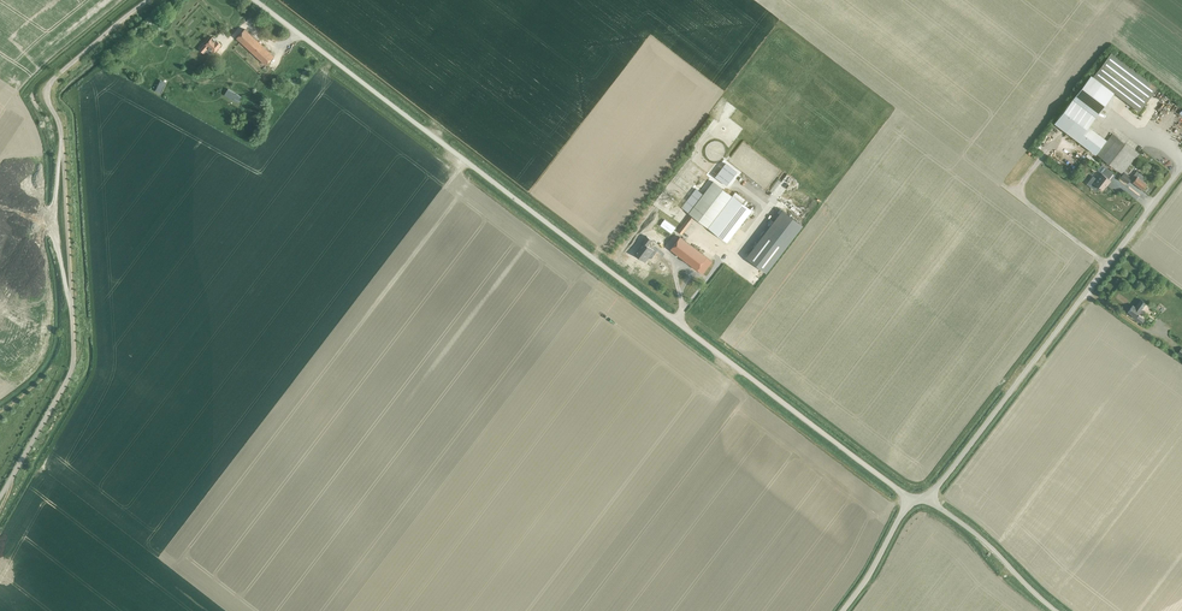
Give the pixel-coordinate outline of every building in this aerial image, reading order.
[(266,64),(274,56),(245,29),(237,37),(266,64)] [(205,44),(199,49),(203,53),(204,53),(208,48),(213,53),(221,44),(213,37),(206,45),(205,44)] [(1113,93),(1138,112),(1157,88),(1111,53),(1057,123),(1096,153),(1107,139),(1089,124),(1113,93)] [(155,91),(161,94),(163,88),(164,85),(166,83),(165,82),(165,83),(164,82),(162,81),(160,80),(157,86),(156,87),(157,87),(156,90),(155,89),(155,91)] [(227,91),(224,95),(229,98),(230,98),(234,101),(235,99),(238,101),(239,100),(241,97),(236,94),(235,95),(234,95),(235,93),(228,89),(227,91)] [(1122,174),(1138,153),(1113,134),(1097,154),(1122,174)] [(1093,176),(1086,184),(1094,190),(1096,186),(1102,191),(1110,180),(1102,174),(1097,170),(1093,176)] [(1142,190),(1147,184),(1143,181),(1145,178),(1137,171),(1133,176),(1136,178),(1132,182),(1142,190)] [(1132,178),(1124,172),(1120,178),(1127,184),(1132,178)] [(713,181),(689,213),(708,227),(732,195),(713,181)] [(727,242),(751,210),(732,195),(708,227),(727,242)] [(782,210),(746,257),(766,272),(801,225),(782,210)] [(687,219),(677,231),(682,234),(691,222),(687,219)] [(643,243),(634,254),(642,260),(646,254),(649,256),(653,250),(647,246),(651,240),(647,236),(642,242),(643,243)] [(702,274),(712,261),(680,237),(670,249),(702,274)] [(1132,305),(1127,312),(1132,315),(1131,316),(1141,323),(1144,319),(1138,315),(1140,311),(1139,310),(1144,303),(1139,299),(1134,306),(1132,305)]
